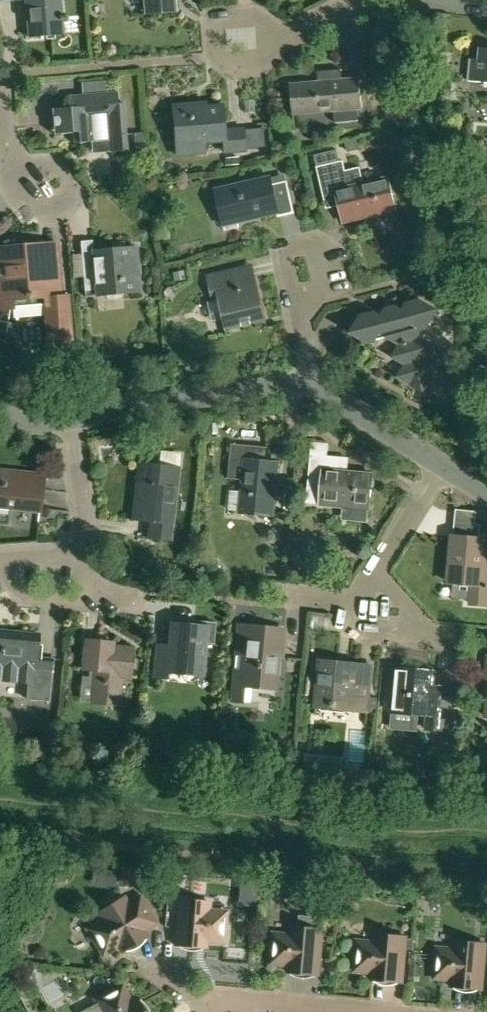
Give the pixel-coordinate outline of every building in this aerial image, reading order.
[(27,37),(62,34),(61,20),(67,20),(66,15),(63,16),(62,0),(24,0),(27,37)] [(174,0),(146,0),(147,13),(175,10),(174,0)] [(479,47),(478,60),(471,60),(469,80),(486,82),(486,48),(479,47)] [(319,84),(291,86),(293,116),(334,112),(335,124),(359,122),(358,111),(363,110),(360,80),(343,82),(342,70),(318,71),(319,84)] [(72,144),(109,142),(110,153),(128,151),(124,103),(118,103),(117,91),(70,95),(71,108),(51,110),(53,134),(71,133),(72,144)] [(246,152),(243,128),(224,130),(222,104),(197,106),(196,102),(171,104),(175,142),(202,140),(202,144),(224,142),(225,153),(246,152)] [(356,139),(346,142),(349,151),(358,149),(356,139)] [(145,140),(135,141),(136,156),(146,155),(145,140)] [(314,155),(319,177),(325,202),(337,200),(343,227),(381,217),(380,214),(396,211),(388,179),(365,185),(361,167),(346,171),(344,160),(341,161),(338,149),(314,155)] [(288,181),(281,183),(273,185),(271,178),(216,191),(224,227),(277,214),(278,218),(296,214),(288,181)] [(136,245),(125,246),(93,249),(93,240),(81,241),(85,291),(96,290),(96,296),(141,292),(136,245)] [(58,267),(42,269),(40,245),(0,249),(0,309),(13,308),(14,317),(45,315),(49,364),(75,362),(70,294),(60,295),(58,267)] [(253,266),(226,272),(209,276),(214,301),(220,300),(227,328),(266,318),(253,266)] [(433,347),(421,339),(438,311),(420,301),(408,305),(404,312),(396,307),(388,310),(383,318),(374,313),(362,317),(352,333),(373,346),(381,333),(402,345),(395,357),(406,364),(399,377),(424,392),(439,367),(426,359),(433,347)] [(244,480),(243,492),(241,512),(274,515),(278,463),(267,462),(268,446),(232,443),(229,479),(244,480)] [(312,454),(309,489),(308,500),(321,501),(321,505),(345,507),(344,520),(368,522),(372,475),(341,472),(342,457),(312,454)] [(150,536),(171,538),(178,467),(140,463),(134,518),(152,520),(150,536)] [(0,470),(0,505),(41,510),(45,475),(0,470)] [(454,537),(450,583),(474,585),(472,607),(486,608),(486,561),(484,561),(485,540),(454,537)] [(158,645),(155,677),(168,679),(168,677),(168,673),(186,674),(202,676),(205,643),(214,644),(216,622),(198,621),(194,621),(193,625),(189,625),(171,623),(169,646),(158,645)] [(283,647),(285,629),(238,625),(230,703),(251,705),(253,686),(276,689),(280,646),(283,647)] [(26,684),(33,684),(31,700),(48,702),(52,659),(37,657),(40,633),(0,629),(0,681),(26,684)] [(96,669),(93,701),(120,704),(123,676),(131,677),(134,647),(114,645),(114,643),(86,640),(83,668),(96,669)] [(373,665),(320,660),(316,706),(378,713),(380,698),(370,697),(373,665)] [(436,671),(397,667),(393,711),(428,714),(427,728),(442,729),(445,697),(433,696),(436,671)] [(324,772),(325,755),(305,752),(303,770),(324,772)] [(157,923),(140,896),(128,903),(124,897),(97,913),(102,920),(87,929),(103,956),(118,947),(122,952),(148,936),(145,930),(157,923)] [(207,941),(224,943),(227,912),(209,910),(210,902),(179,900),(175,945),(206,948),(207,941)] [(291,935),(273,933),(271,965),(288,966),(288,973),(319,975),(323,930),(292,927),(291,935)] [(402,983),(407,937),(375,934),(375,942),(357,941),(354,972),(372,973),(371,980),(402,983)] [(482,990),(486,944),(455,941),(454,949),(437,948),(434,979),(452,981),(451,987),(482,990)] [(81,1011),(144,1011),(136,997),(131,1001),(122,985),(95,999),(97,1004),(81,1011)]
